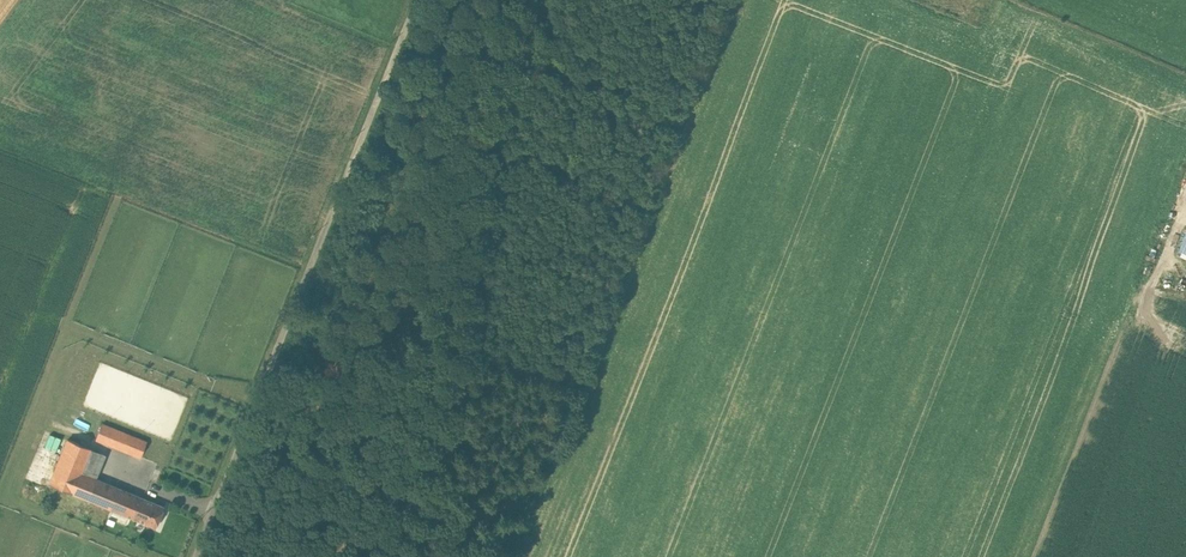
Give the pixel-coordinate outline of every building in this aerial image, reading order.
[(1175,249),(1185,253),(1185,220),(1175,249)] [(145,442),(100,425),(94,442),(139,459),(145,442)] [(64,440),(47,483),(71,493),(79,473),(89,450),(64,440)] [(118,489),(79,473),(71,493),(110,508),(118,489)] [(146,500),(118,489),(110,508),(138,520),(146,500)] [(163,507),(146,500),(138,520),(155,526),(163,507)]
